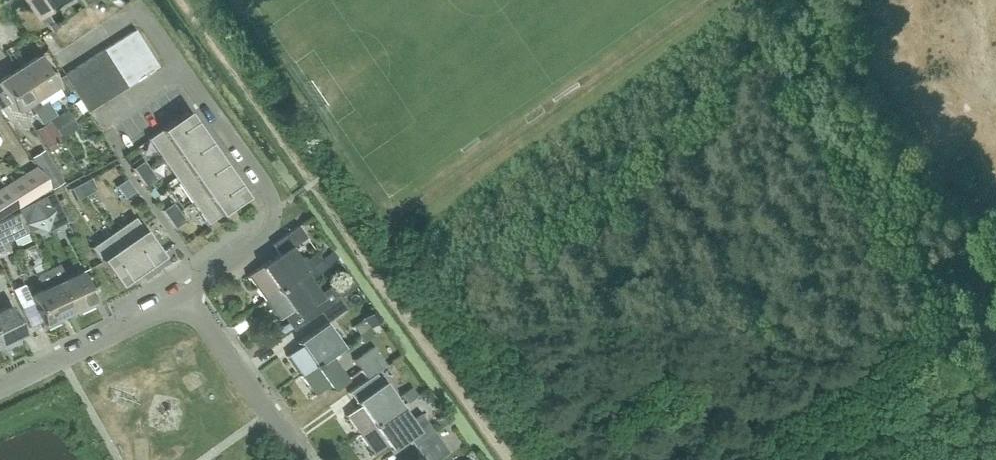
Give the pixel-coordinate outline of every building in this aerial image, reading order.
[(41,13),(59,0),(32,0),(41,13)] [(133,30),(120,38),(133,59),(146,50),(133,30)] [(133,59),(120,38),(110,44),(123,65),(133,59)] [(110,44),(101,50),(114,71),(123,65),(110,44)] [(91,56),(104,77),(114,71),(101,50),(91,56)] [(143,75),(157,67),(146,50),(133,59),(143,75)] [(54,85),(36,56),(15,69),(33,99),(54,85)] [(94,83),(104,77),(91,56),(81,62),(94,83)] [(143,75),(133,59),(123,65),(134,81),(143,75)] [(81,62),(71,69),(84,89),(94,83),(81,62)] [(114,71),(124,88),(134,81),(123,65),(114,71)] [(37,105),(33,99),(15,69),(0,78),(0,92),(13,112),(23,105),(29,115),(32,113),(39,124),(47,120),(37,105)] [(71,69),(62,75),(75,95),(84,89),(71,69)] [(115,94),(124,88),(114,71),(104,77),(115,94)] [(62,88),(67,84),(62,75),(56,78),(62,88)] [(105,100),(115,94),(104,77),(94,83),(105,100)] [(95,106),(105,100),(94,83),(84,89),(95,106)] [(85,112),(95,106),(84,89),(75,95),(85,112)] [(54,115),(45,100),(37,105),(47,120),(54,115)] [(145,139),(160,160),(197,134),(194,129),(196,128),(185,111),(145,139)] [(58,114),(47,121),(59,139),(70,132),(58,114)] [(38,127),(49,144),(45,147),(48,153),(61,144),(58,139),(47,122),(38,127)] [(199,133),(197,134),(160,160),(175,181),(212,155),(208,150),(211,149),(199,133)] [(42,150),(30,157),(50,190),(62,182),(42,150)] [(214,154),(212,155),(175,181),(189,202),(226,176),(223,171),(225,170),(214,154)] [(148,170),(141,161),(131,168),(137,177),(148,170)] [(34,168),(24,174),(3,187),(14,206),(36,192),(46,186),(34,168)] [(143,186),(154,179),(148,170),(137,177),(143,186)] [(229,175),(226,176),(189,202),(205,224),(242,199),(237,192),(240,191),(229,175)] [(78,183),(84,195),(94,190),(88,178),(78,183)] [(124,179),(114,186),(122,199),(133,191),(124,179)] [(75,200),(84,195),(78,183),(69,188),(75,200)] [(14,206),(3,187),(0,189),(0,215),(14,206)] [(18,212),(27,231),(27,232),(35,228),(45,232),(65,222),(50,192),(16,209),(18,212)] [(160,210),(166,219),(177,212),(171,203),(160,210)] [(27,231),(18,212),(0,221),(0,255),(8,251),(4,243),(27,231)] [(177,212),(166,219),(173,228),(183,221),(177,212)] [(132,217),(110,232),(138,271),(153,261),(152,258),(158,254),(132,217)] [(245,276),(248,281),(263,301),(291,281),(304,271),(320,260),(314,252),(305,259),(302,256),(296,260),(288,249),(304,237),(296,226),(270,244),(277,254),(258,268),(245,276)] [(116,287),(138,271),(110,232),(89,247),(116,287)] [(41,260),(29,265),(34,275),(45,270),(41,260)] [(320,260),(304,271),(291,281),(263,301),(276,320),(289,311),(292,315),(311,302),(310,302),(318,297),(306,280),(324,267),(320,260)] [(57,264),(45,270),(66,313),(75,308),(77,312),(91,306),(89,302),(91,301),(77,272),(59,280),(57,277),(60,272),(57,264)] [(45,287),(27,295),(41,324),(42,324),(44,328),(58,321),(56,317),(66,313),(45,270),(34,275),(37,283),(44,284),(45,287)] [(348,276),(331,288),(338,297),(355,285),(348,276)] [(311,302),(317,312),(338,297),(331,288),(318,297),(310,302),(311,302)] [(345,308),(338,297),(317,312),(325,323),(345,308)] [(7,306),(0,309),(0,343),(20,334),(7,306)] [(362,320),(351,327),(356,335),(367,327),(362,320)] [(297,347),(285,356),(299,375),(326,356),(338,347),(321,324),(310,332),(294,343),(297,347)] [(372,334),(367,327),(356,335),(362,342),(372,334)] [(373,373),(384,365),(371,345),(351,359),(365,378),(373,373)] [(343,379),(326,356),(299,375),(312,395),(325,386),(328,390),(343,379)] [(356,406),(343,415),(357,435),(397,406),(398,406),(381,382),(380,383),(373,373),(365,378),(346,392),(356,406)] [(409,387),(399,394),(404,402),(415,394),(409,387)] [(397,406),(357,435),(371,454),(384,445),(387,450),(402,439),(406,436),(413,446),(432,433),(418,414),(408,421),(397,406)] [(450,419),(445,411),(435,418),(440,426),(450,419)] [(446,453),(432,433),(413,446),(420,456),(414,459),(435,459),(446,453)]
